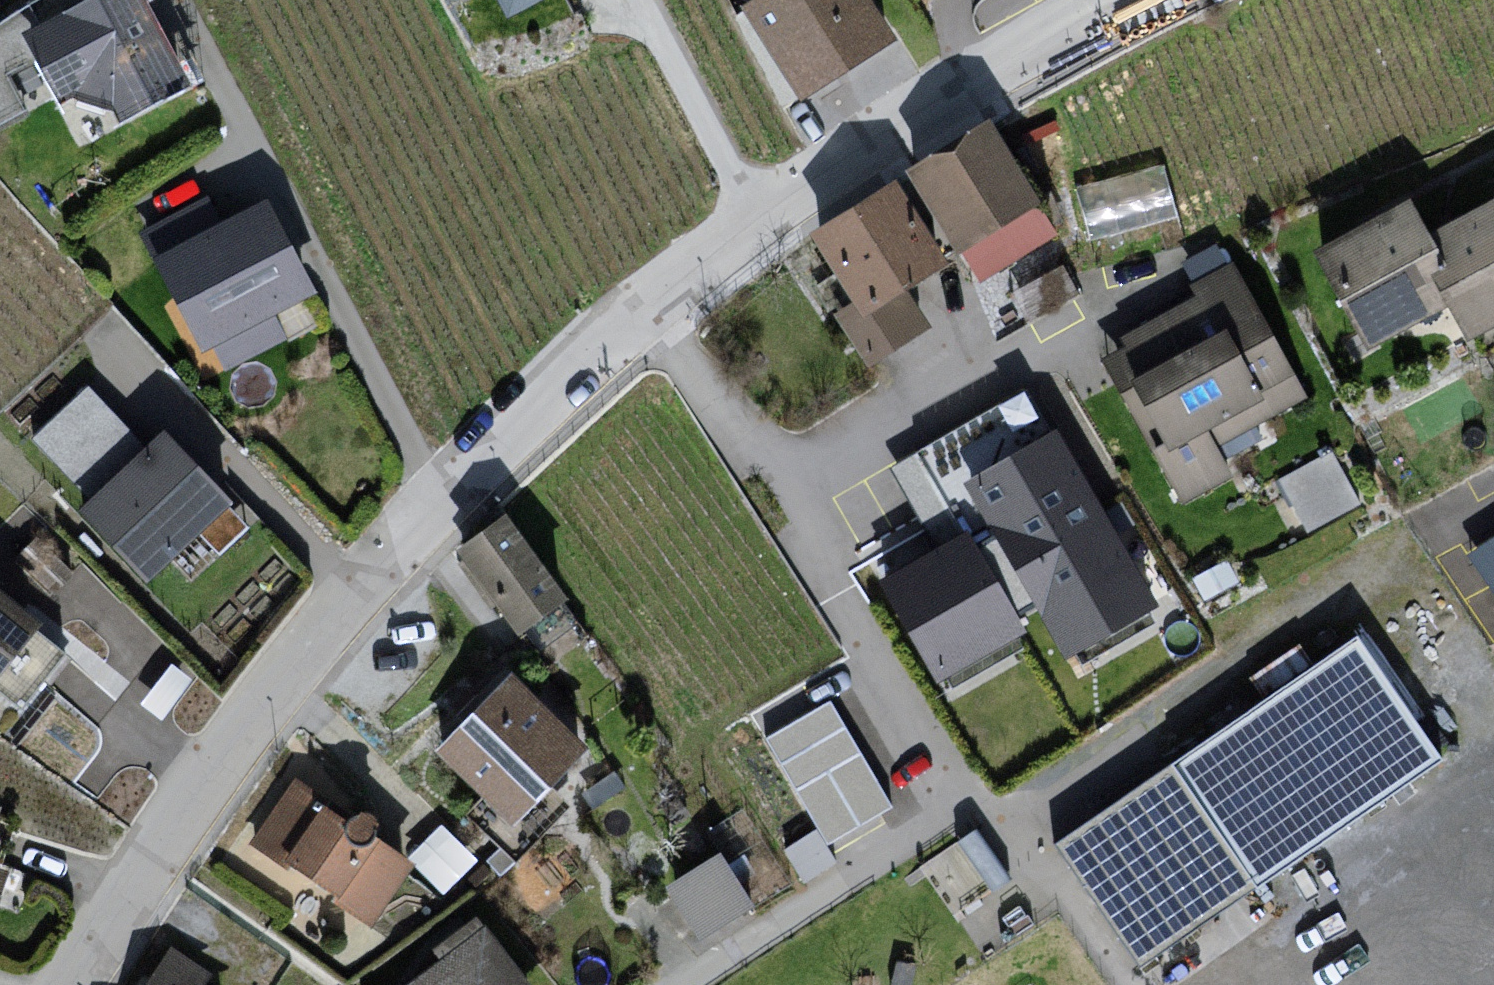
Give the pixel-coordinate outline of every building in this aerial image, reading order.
[(84,0),(32,0),(26,3),(0,23),(0,131),(28,117),(10,72),(35,60),(21,33),(84,0)] [(145,0),(84,0),(21,33),(35,60),(60,108),(78,98),(111,112),(117,123),(190,85),(145,0)] [(511,16),(539,0),(502,0),(511,16)] [(745,12),(808,104),(894,46),(875,18),(883,13),(873,0),(763,0),(745,12)] [(997,127),(914,180),(982,284),(1059,240),(997,127)] [(901,192),(815,242),(855,311),(834,323),(873,375),(931,340),(914,293),(953,270),(901,192)] [(141,232),(154,257),(220,222),(207,197),(141,232)] [(220,222),(154,257),(203,350),(214,344),(226,368),(286,337),(272,310),(313,290),(266,199),(220,222)] [(1412,204),(1319,256),(1372,353),(1457,316),(1437,279),(1451,266),(1434,239),(1412,204)] [(1434,239),(1451,266),(1437,279),(1457,316),(1474,342),(1493,330),(1493,208),(1434,239)] [(1195,306),(1111,356),(1190,515),(1236,495),(1215,453),(1311,404),(1228,272),(1189,294),(1195,306)] [(32,427),(85,485),(143,431),(89,374),(32,427)] [(956,539),(880,582),(936,679),(1022,630),(1015,619),(1038,606),(1066,656),(1153,607),(1028,388),(909,456),(956,539)] [(79,495),(148,568),(235,487),(166,414),(79,495)] [(1332,442),(1281,470),(1309,522),(1361,494),(1332,442)] [(509,525),(459,561),(518,638),(568,612),(509,525)] [(42,635),(0,599),(0,682),(42,635)] [(1445,766),(1359,644),(1175,772),(1257,881),(1445,766)] [(514,682),(441,760),(513,837),(591,759),(514,682)] [(825,837),(894,798),(833,690),(764,729),(825,837)] [(1257,881),(1175,772),(1059,846),(1142,962),(1257,881)] [(296,788),(250,854),(336,910),(373,940),(415,876),(376,847),(381,839),(377,828),(372,824),(359,826),(345,826),(321,813),(296,788)] [(413,848),(445,882),(478,851),(446,817),(413,848)] [(664,873),(697,926),(753,891),(721,839),(664,873)] [(426,984),(523,984),(476,926),(435,956),(441,973),(426,984)] [(151,984),(208,984),(208,983),(168,958),(151,984)]
